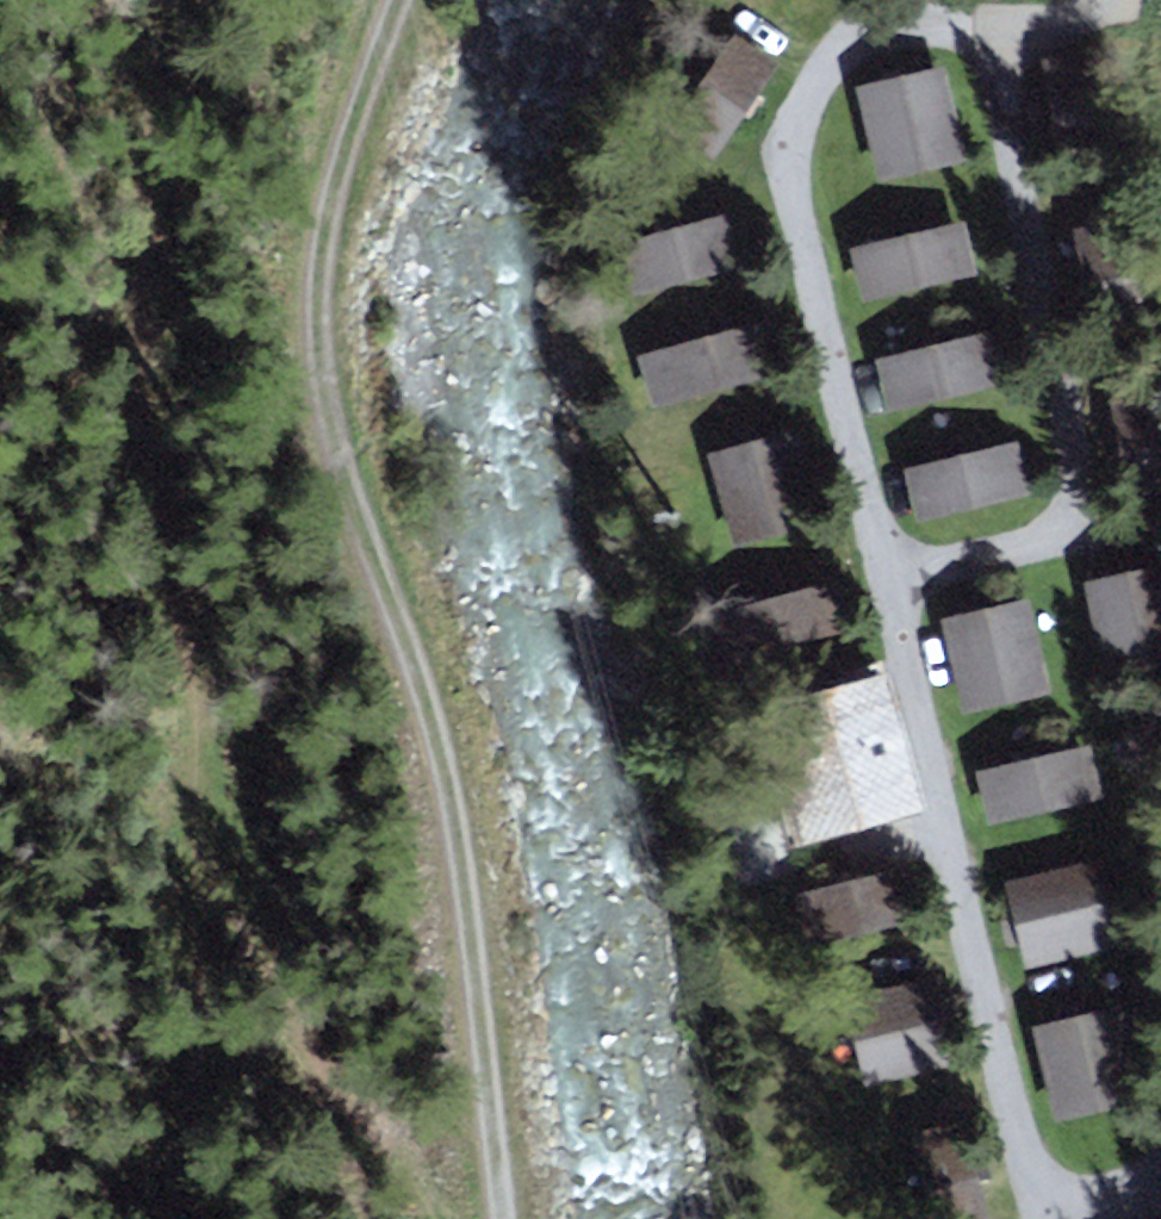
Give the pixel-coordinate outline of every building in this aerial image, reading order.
[(769,74),(733,49),(681,123),(716,148),(769,74)] [(1095,55),(1045,65),(1066,170),(1115,160),(1095,55)] [(940,77),(862,96),(882,174),(960,155),(940,77)] [(722,223),(621,248),(634,299),(734,274),(722,223)] [(959,232),(860,255),(868,292),(968,269),(959,232)] [(767,327),(647,359),(658,401),(778,369),(767,327)] [(983,341),(882,364),(892,412),(994,389),(983,341)] [(790,443),(715,462),(735,540),(810,521),(790,443)] [(1010,448),(911,471),(922,516),(1021,492),(1010,448)] [(1091,595),(1111,682),(1160,670),(1160,579),(1091,595)] [(711,621),(723,663),(841,630),(829,588),(711,621)] [(1027,608),(952,624),(970,705),(1045,689),(1027,608)] [(906,800),(877,688),(778,713),(807,826),(906,800)] [(1082,760),(991,782),(1000,821),(1092,798),(1082,760)] [(1102,873),(1014,892),(1030,967),(1118,948),(1102,873)] [(901,878),(805,902),(816,943),(911,918),(901,878)] [(931,989),(856,1004),(872,1078),(946,1062),(931,989)] [(1119,1024),(1043,1042),(1061,1122),(1137,1104),(1119,1024)]
